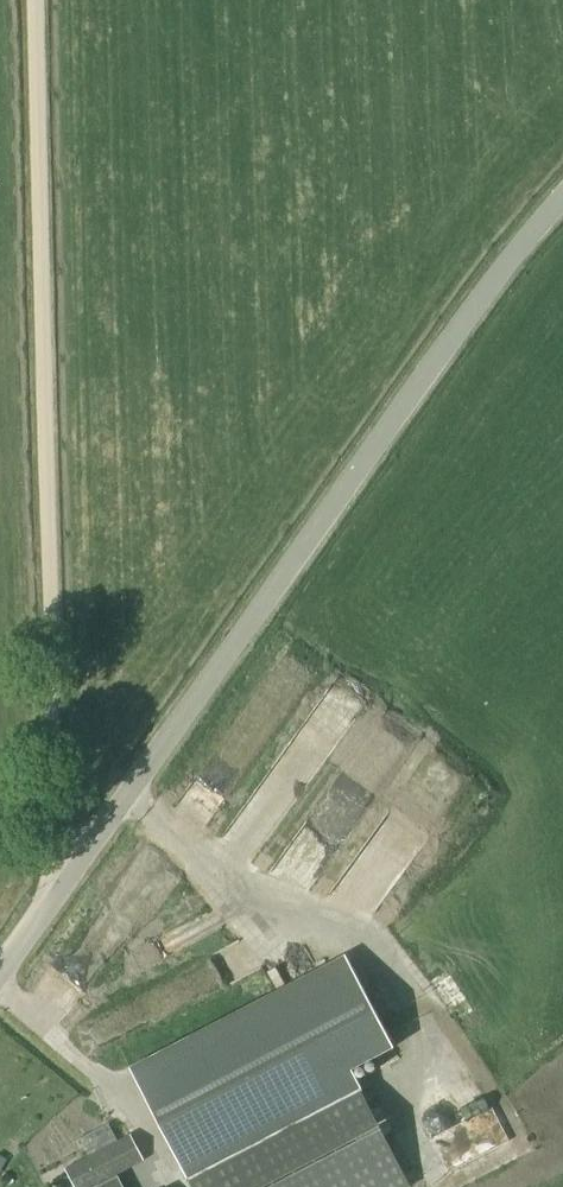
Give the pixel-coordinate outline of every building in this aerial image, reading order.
[(408,1183),(381,1132),(349,1072),(365,1064),(393,1048),(345,954),(297,979),(278,989),(127,1067),(177,1159),(192,1186),(401,1186),(408,1183)] [(127,1135),(62,1168),(72,1186),(88,1186),(140,1160),(127,1135)] [(116,1176),(95,1186),(122,1186),(116,1176)]
